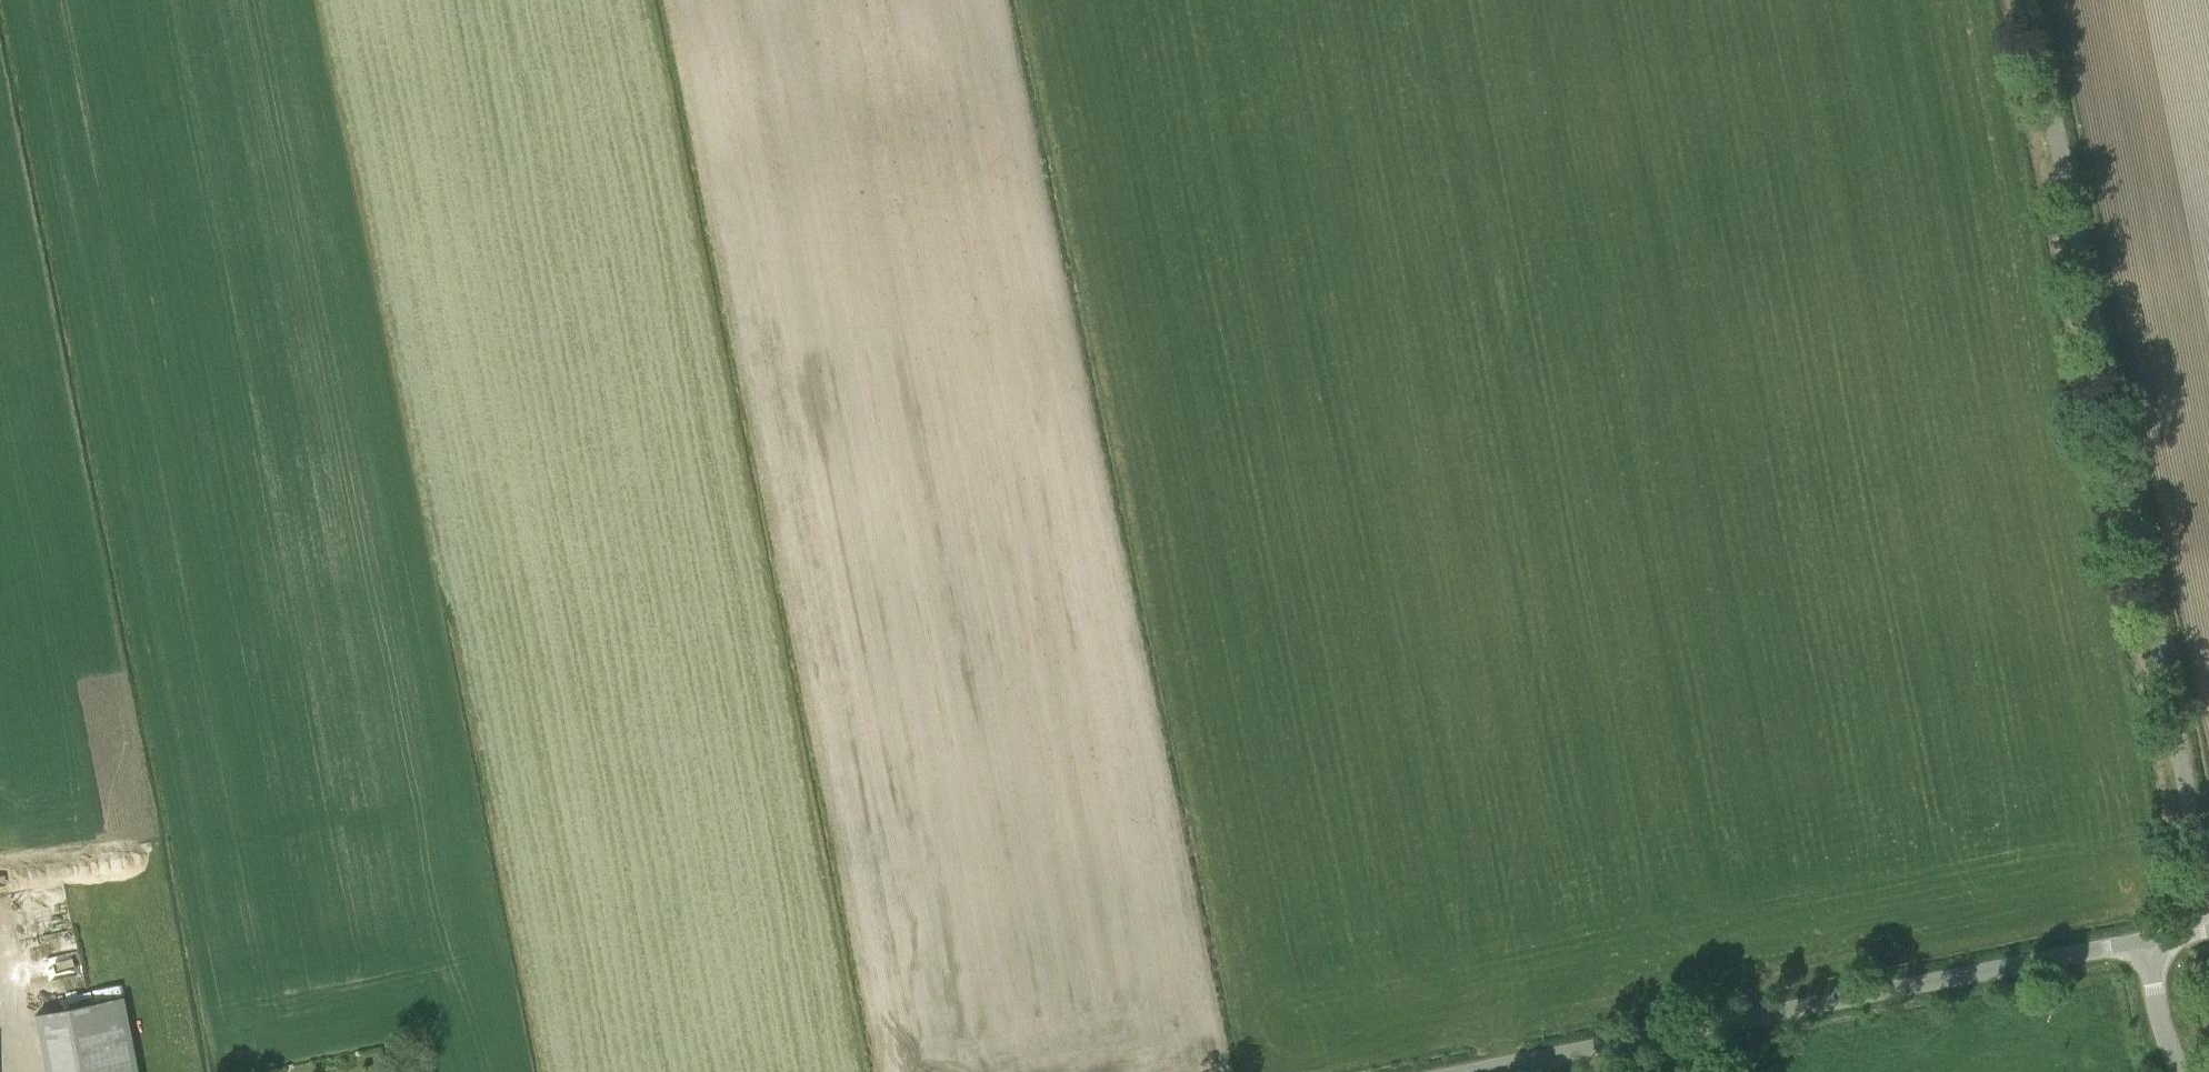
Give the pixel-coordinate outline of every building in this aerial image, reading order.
[(123,996),(33,1014),(45,1071),(138,1071),(123,996)]
